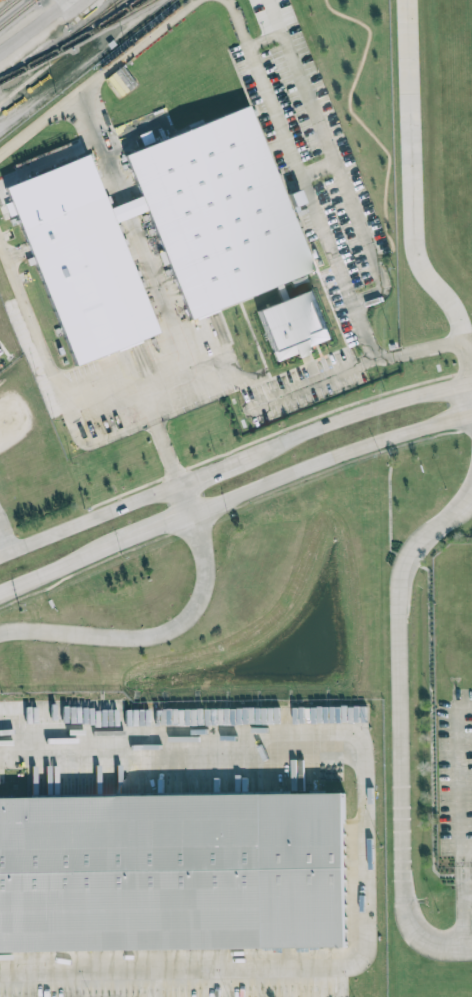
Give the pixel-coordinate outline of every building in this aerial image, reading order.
[(309,275),(253,108),(124,151),(140,197),(106,208),(89,156),(9,183),(70,365),(156,336),(117,221),(150,210),(186,317),(309,275)] [(331,339),(313,289),(257,309),(275,361),(296,354),(298,357),(314,351),(312,346),(331,339)] [(346,948),(344,793),(0,799),(0,953),(346,948)]
